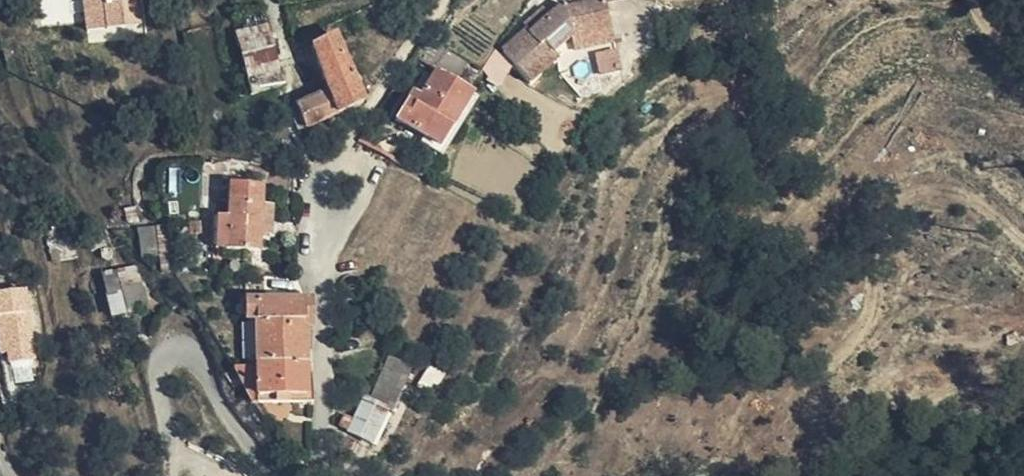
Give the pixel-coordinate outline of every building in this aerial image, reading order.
[(86,35),(143,29),(140,0),(82,0),(86,35)] [(505,53),(532,84),(559,59),(554,53),(571,39),(574,38),(612,30),(606,3),(570,11),(566,7),(533,35),(530,31),(505,53)] [(250,81),(279,72),(268,27),(237,36),(250,81)] [(612,30),(574,38),(577,53),(615,46),(612,30)] [(328,95),(298,109),(305,132),(364,104),(336,38),(313,50),(328,95)] [(437,72),(453,83),(466,63),(428,39),(416,58),(437,72)] [(252,96),(283,87),(279,72),(250,81),(249,81),(252,96)] [(440,148),(473,96),(453,83),(437,72),(421,97),(415,107),(409,103),(397,121),(440,148)] [(415,93),(409,103),(415,107),(421,97),(415,93)] [(305,132),(298,109),(292,112),(301,134),(305,132)] [(218,242),(217,251),(259,253),(260,237),(262,208),(263,188),(247,187),(229,186),(228,220),(213,220),(212,242),(218,242)] [(262,208),(260,237),(272,237),(273,209),(262,208)] [(126,226),(138,224),(136,209),(124,210),(126,226)] [(188,226),(189,238),(201,236),(201,224),(188,226)] [(160,263),(156,230),(140,231),(144,263),(160,263)] [(228,267),(228,272),(231,275),(234,275),(236,275),(239,273),(240,270),(240,267),(239,264),(235,263),(233,263),(230,264),(228,267)] [(103,276),(109,300),(125,295),(123,290),(144,283),(140,267),(103,276)] [(123,290),(125,295),(130,315),(151,309),(144,283),(123,290)] [(0,290),(0,352),(6,351),(10,369),(38,366),(28,287),(0,290)] [(306,330),(306,301),(255,303),(256,368),(306,367),(306,330)] [(248,323),(249,369),(256,370),(256,368),(255,303),(244,304),(245,323),(248,323)] [(373,357),(383,360),(390,344),(380,339),(373,357)] [(459,367),(476,369),(482,361),(469,353),(459,367)] [(400,362),(391,362),(374,399),(369,396),(366,402),(389,412),(410,367),(400,362)] [(446,366),(445,366),(436,365),(420,390),(428,395),(446,366)] [(249,369),(234,370),(251,404),(257,405),(257,398),(307,397),(306,367),(256,368),(256,370),(249,369)] [(468,382),(476,369),(459,367),(455,373),(468,382)] [(389,412),(366,402),(351,435),(374,446),(389,412)]
